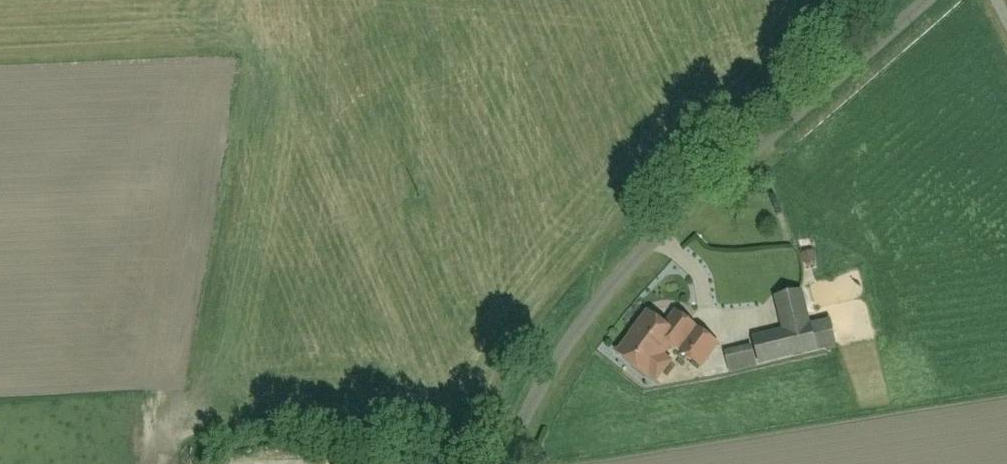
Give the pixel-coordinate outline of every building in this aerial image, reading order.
[(726,346),(732,375),(840,352),(834,323),(818,327),(811,290),(781,296),(789,333),(726,346)] [(642,381),(645,377),(658,386),(670,369),(659,361),(666,352),(702,379),(722,352),(681,322),(671,336),(646,317),(614,359),(642,381)]
